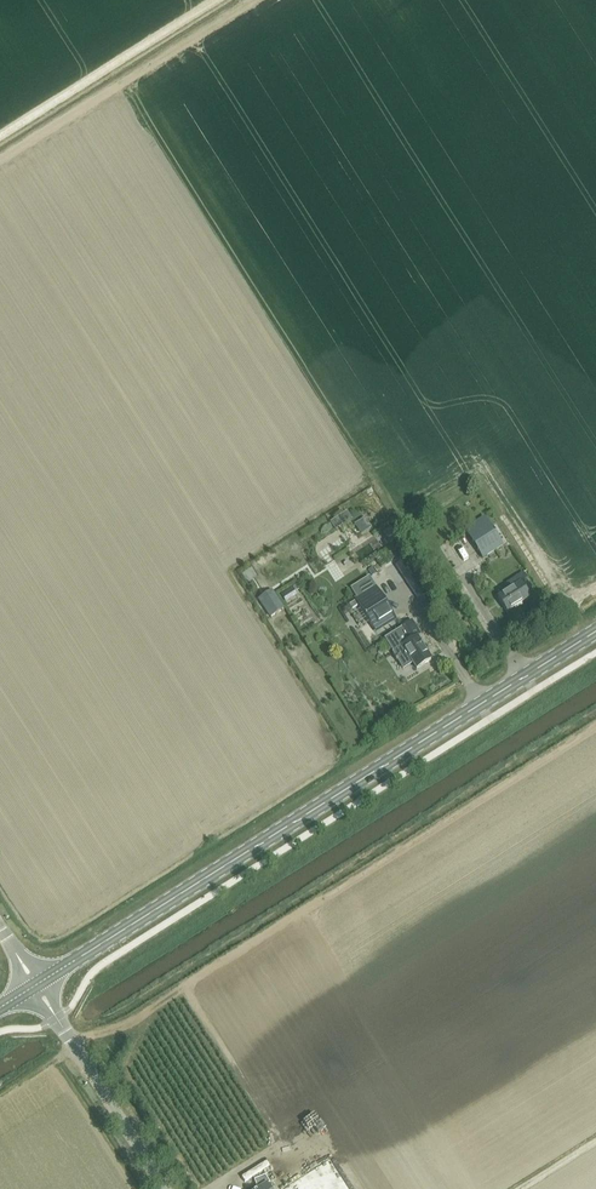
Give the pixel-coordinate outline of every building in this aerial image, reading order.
[(483,558),(502,546),(487,522),(467,534),(483,558)] [(532,588),(527,580),(526,580),(523,574),(507,584),(511,589),(498,598),(507,612),(530,597),(526,592),(532,588)] [(259,598),(271,617),(284,608),(272,590),(259,598)] [(373,628),(393,615),(377,591),(357,604),(373,628)] [(292,592),(282,596),(285,602),(295,598),(292,592)] [(411,641),(396,650),(400,657),(407,653),(416,669),(430,661),(417,638),(420,636),(412,622),(399,630),(400,630),(403,628),(411,641)] [(304,1136),(312,1131),(313,1134),(324,1128),(317,1116),(299,1127),(304,1136)] [(284,1188),(348,1188),(329,1160),(284,1188)] [(267,1185),(270,1183),(265,1176),(254,1181),(258,1188),(270,1188),(267,1185)]
